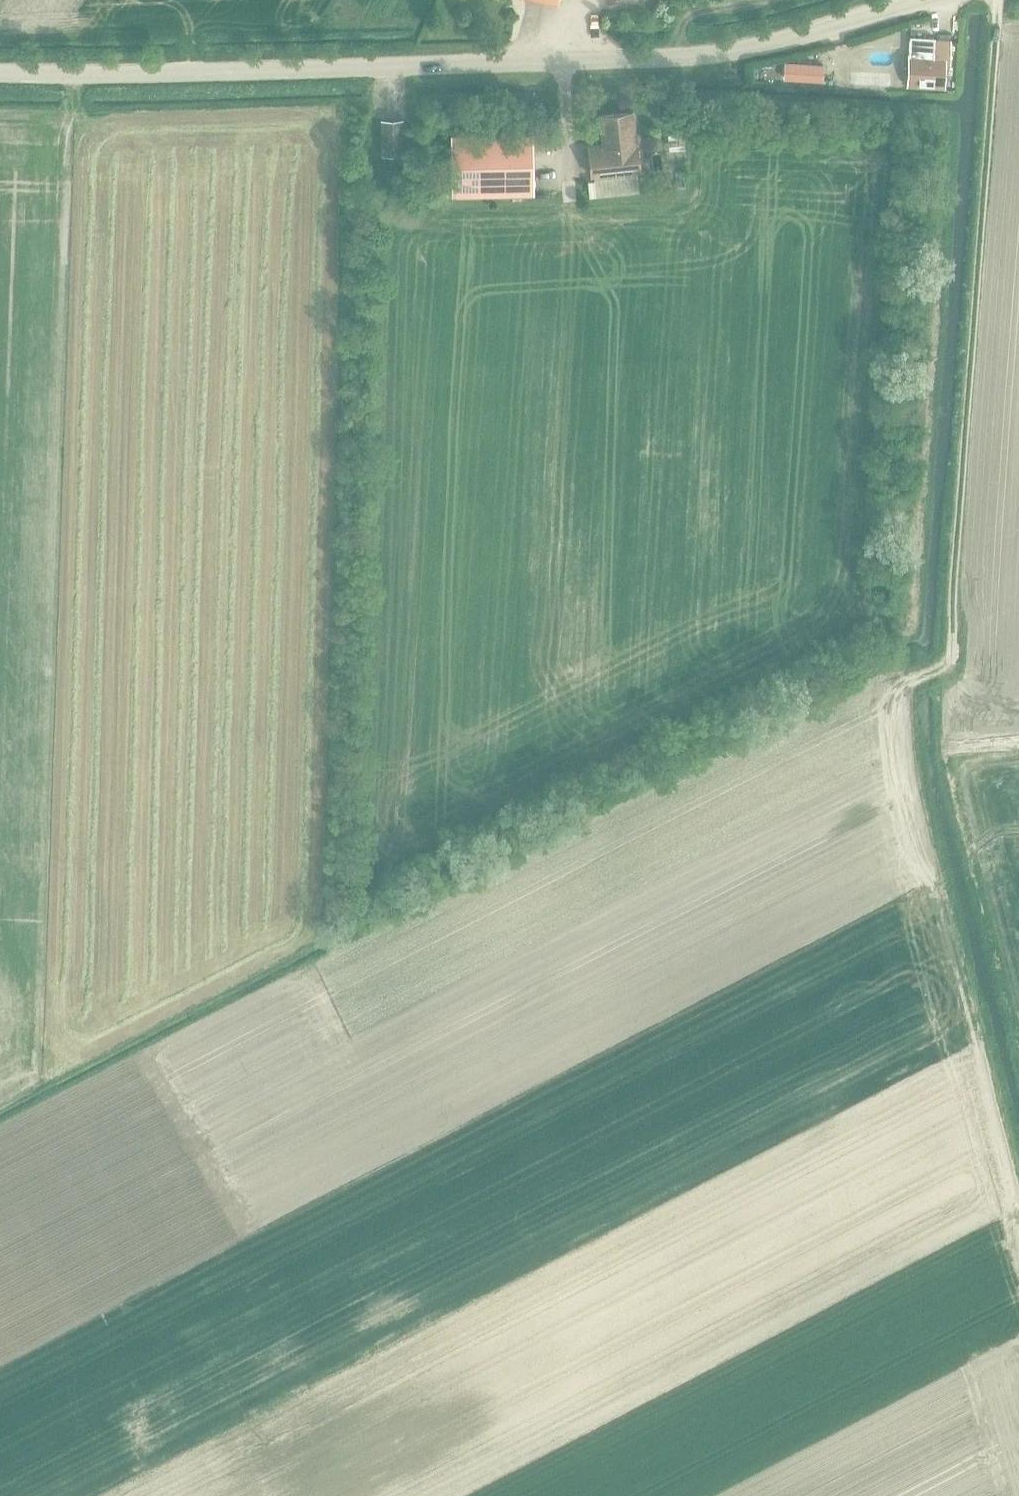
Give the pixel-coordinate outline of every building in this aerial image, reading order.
[(910,36),(907,85),(945,87),(946,65),(950,66),(951,40),(935,39),(935,37),(910,36)] [(822,79),(823,65),(785,63),(784,77),(822,79)] [(852,72),(851,84),(861,85),(861,73),(852,72)] [(637,144),(636,144),(633,112),(600,115),(603,148),(589,149),(592,175),(639,170),(637,144)] [(380,121),(382,157),(404,156),(403,120),(380,121)] [(451,133),(452,194),(533,193),(532,132),(451,133)]
